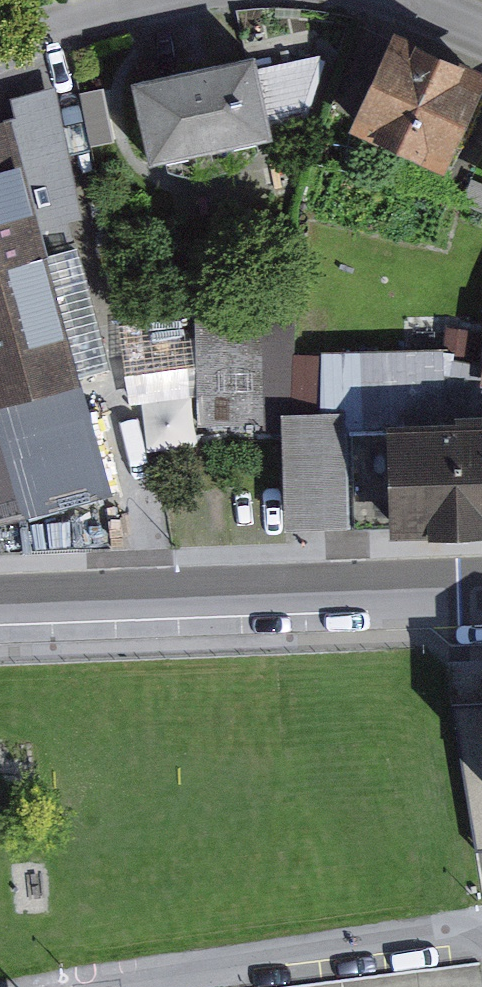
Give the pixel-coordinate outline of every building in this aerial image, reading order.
[(481,99),(481,62),(398,28),(356,132),(453,171),(481,99)] [(311,46),(145,79),(162,161),(280,137),(275,111),(322,102),(311,46)] [(97,358),(68,242),(39,249),(8,126),(0,128),(0,382),(73,364),(97,358)] [(201,323),(201,420),(298,420),(298,324),(201,323)] [(73,364),(0,382),(0,526),(109,494),(73,364)] [(399,423),(404,538),(481,535),(481,420),(399,423)]
